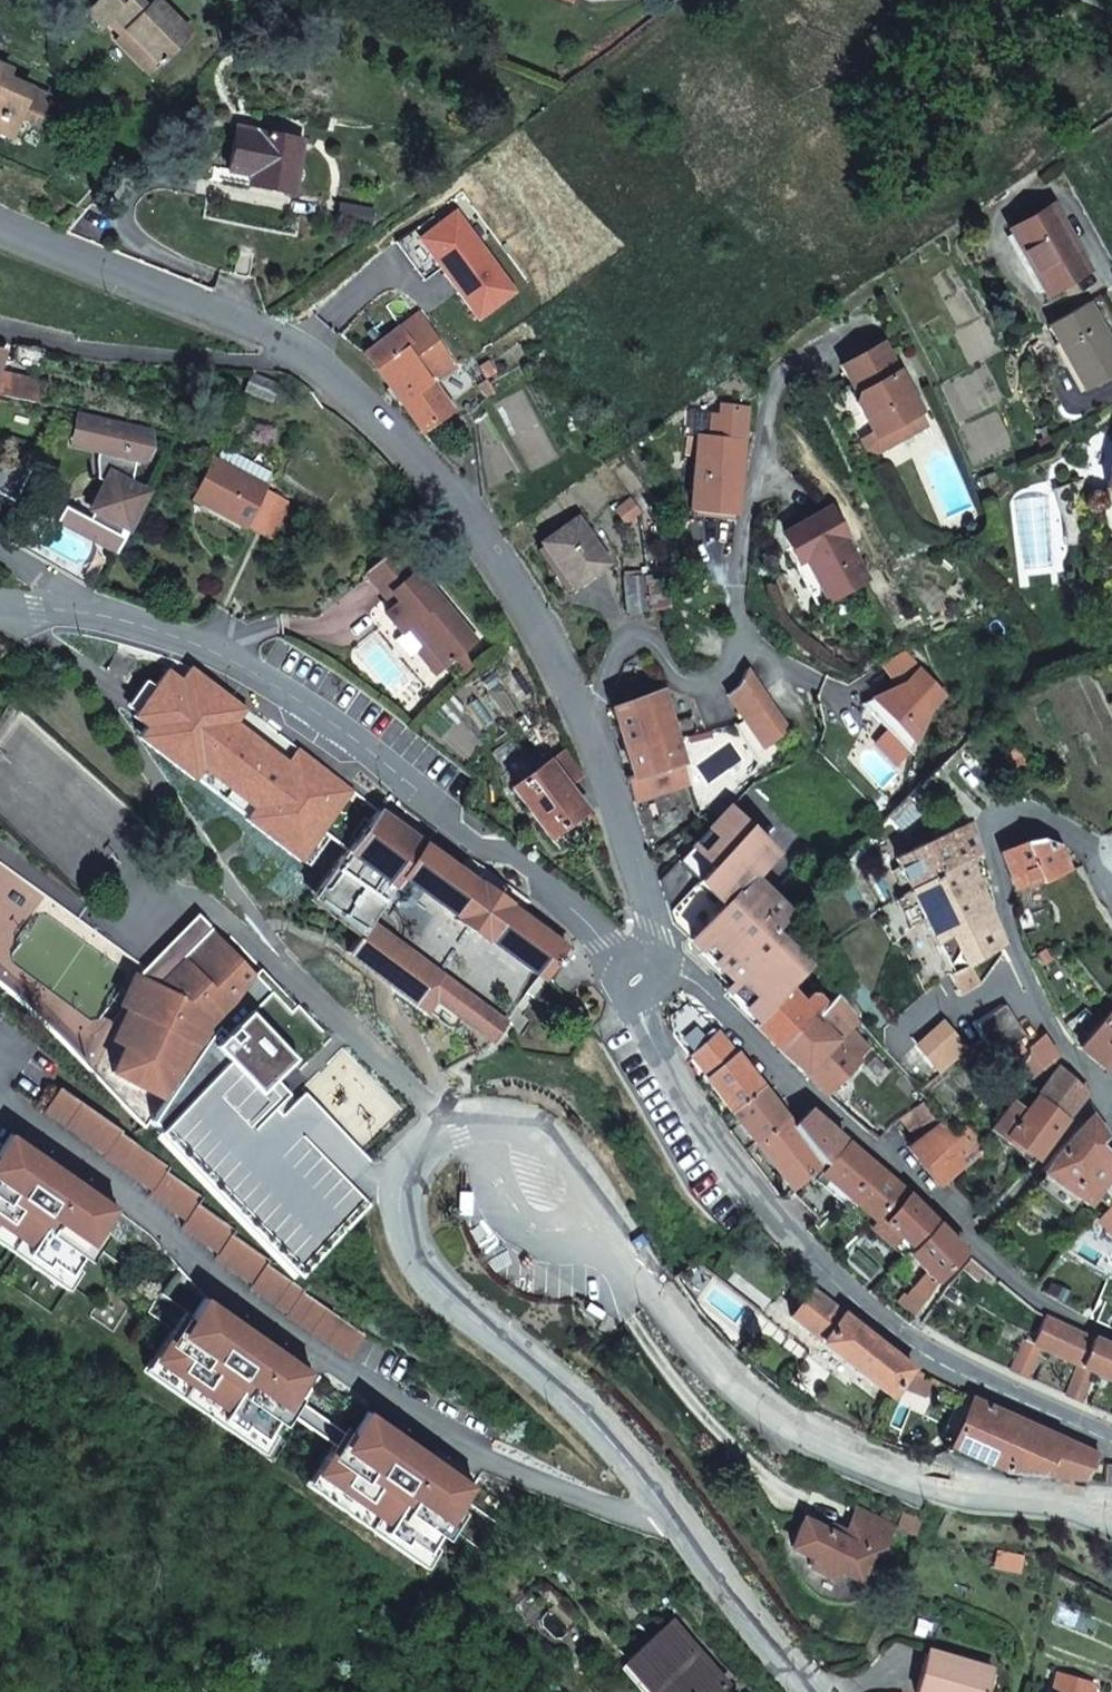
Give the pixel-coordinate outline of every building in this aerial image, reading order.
[(121,37),(155,71),(190,35),(156,0),(103,0),(88,14),(104,30),(113,21),(126,32),(121,37)] [(155,71),(121,37),(115,43),(148,78),(155,71)] [(8,106),(19,110),(27,90),(2,79),(5,70),(0,68),(0,125),(8,106)] [(19,110),(37,119),(46,98),(27,90),(19,110)] [(0,125),(0,131),(8,135),(19,110),(8,106),(0,125)] [(235,128),(227,172),(248,177),(246,185),(292,194),(303,141),(235,128)] [(1052,207),(1010,230),(1045,293),(1087,270),(1052,207)] [(441,222),(420,238),(441,267),(476,316),(512,290),(456,212),(441,222)] [(420,238),(441,222),(435,213),(396,241),(423,279),(441,267),(420,238)] [(240,252),(234,275),(249,278),(254,256),(240,252)] [(1046,325),(1072,371),(1076,368),(1086,387),(1111,372),(1111,346),(1087,302),(1046,325)] [(363,353),(423,432),(452,411),(433,384),(455,369),(418,314),(363,353)] [(858,394),(855,403),(872,431),(875,437),(878,435),(886,448),(912,434),(905,421),(921,412),(885,344),(844,367),(858,394)] [(545,350),(534,357),(543,371),(554,365),(545,350)] [(38,367),(41,354),(13,351),(12,363),(38,367)] [(0,376),(0,394),(18,399),(23,378),(1,372),(0,376)] [(252,373),(243,390),(270,403),(279,385),(252,373)] [(18,399),(35,403),(40,382),(23,378),(18,399)] [(487,379),(476,385),(484,398),(494,392),(487,379)] [(905,421),(912,434),(928,425),(921,412),(905,421)] [(148,429),(79,413),(74,439),(99,445),(98,452),(96,459),(96,471),(99,480),(105,483),(89,513),(94,515),(90,522),(87,527),(103,541),(123,546),(151,493),(131,482),(136,461),(140,462),(148,446),(148,429)] [(1044,437),(1051,434),(1047,425),(1040,429),(1044,437)] [(872,431),(860,439),(866,449),(876,453),(886,448),(878,435),(875,437),(872,431)] [(744,441),(697,437),(690,507),(736,512),(744,441)] [(99,445),(74,439),(72,446),(98,452),(99,445)] [(5,443),(0,453),(0,494),(15,502),(38,460),(5,443)] [(264,486),(212,459),(192,499),(243,526),(244,524),(262,490),(264,486)] [(1107,489),(1104,501),(1102,512),(1103,523),(1107,533),(1111,539),(1111,470),(1107,489)] [(262,490),(244,524),(270,537),(287,503),(262,490)] [(630,499),(624,502),(617,508),(627,520),(640,511),(630,499)] [(833,508),(783,534),(798,561),(806,556),(827,596),(865,577),(844,537),(847,535),(833,508)] [(87,527),(90,522),(65,509),(57,523),(118,556),(123,546),(103,541),(87,527)] [(578,518),(542,543),(572,589),(610,563),(578,518)] [(472,640),(394,547),(364,571),(386,597),(391,594),(397,602),(384,614),(401,632),(411,625),(428,646),(419,653),(435,671),(472,640)] [(668,573),(624,576),(627,612),(672,609),(668,573)] [(919,667),(904,649),(881,661),(896,684),(905,680),(919,667)] [(944,692),(919,667),(905,680),(896,684),(861,701),(910,750),(930,706),(944,692)] [(741,721),(761,749),(786,732),(744,671),(734,687),(725,696),(741,721)] [(612,708),(631,776),(681,761),(663,691),(612,708)] [(542,730),(528,740),(540,757),(554,747),(542,730)] [(565,784),(579,775),(562,750),(511,787),(548,836),(585,809),(565,784)] [(686,786),(681,761),(631,776),(625,778),(633,802),(684,786),(686,786)] [(755,1019),(786,989),(777,981),(798,960),(770,932),(788,912),(771,896),(818,845),(750,783),(658,880),(672,922),(730,983),(724,989),(755,1019)] [(484,936),(540,976),(542,977),(564,946),(507,904),(508,901),(481,883),(479,885),(425,846),(372,808),(315,888),(366,924),(401,876),(457,916),(455,920),(482,938),(484,936)] [(966,856),(979,849),(973,822),(894,859),(907,886),(966,856)] [(999,853),(1014,889),(1071,869),(1061,845),(1042,841),(999,853)] [(991,887),(979,849),(966,856),(977,885),(980,893),(991,887)] [(977,885),(966,856),(907,886),(920,913),(977,885)] [(977,885),(920,913),(956,988),(972,979),(963,964),(998,942),(980,893),(977,885)] [(1027,907),(1016,910),(1016,919),(1029,915),(1027,907)] [(493,1039),(506,1021),(437,974),(366,924),(346,952),(426,1008),(434,997),(493,1039)] [(171,1092),(199,1054),(207,1043),(218,1027),(258,973),(239,959),(237,962),(214,946),(198,954),(179,983),(161,973),(144,1001),(151,1006),(132,1035),(149,1046),(134,1069),(171,1092)] [(1044,948),(1034,952),(1041,963),(1049,958),(1044,948)] [(803,1001),(788,987),(786,989),(755,1019),(752,1023),(779,1047),(815,1012),(803,1001)] [(779,1047),(827,1091),(852,1067),(856,1071),(862,1067),(858,1062),(863,1059),(860,1054),(870,1044),(853,1026),(859,1020),(837,993),(825,1004),(819,998),(817,996),(815,995),(809,995),(803,1001),(815,1012),(779,1047)] [(672,1014),(676,1037),(706,1076),(704,1078),(731,1112),(761,1086),(736,1055),(715,1029),(689,1002),(672,1014)] [(1004,1005),(976,1023),(996,1053),(1026,1034),(1004,1005)] [(1076,1044),(1106,1067),(1110,1062),(1111,1060),(1111,1007),(1076,1044)] [(218,1027),(207,1043),(218,1051),(229,1036),(218,1027)] [(1033,1077),(1051,1059),(1058,1053),(1044,1033),(1017,1058),(1033,1077)] [(118,1058),(134,1069),(149,1046),(132,1035),(118,1058)] [(317,1059),(291,1087),(316,1113),(318,1111),(357,1146),(388,1112),(348,1074),(341,1080),(317,1059)] [(1037,1095),(1065,1118),(1088,1092),(1059,1068),(1037,1095)] [(761,1086),(731,1112),(755,1142),(785,1116),(761,1086)] [(277,1327),(339,1372),(356,1347),(294,1303),(296,1301),(259,1273),(261,1270),(225,1243),(228,1239),(191,1212),(196,1205),(159,1179),(162,1175),(113,1139),(115,1137),(53,1093),(35,1117),(97,1162),(96,1164),(145,1199),(142,1203),(178,1230),(173,1236),(210,1263),(207,1267),(244,1294),(241,1298),(279,1325),(277,1327)] [(1008,1134),(1034,1156),(1065,1119),(1065,1118),(1037,1095),(1024,1111),(1007,1133),(1008,1134)] [(904,1120),(920,1137),(943,1120),(929,1101),(904,1120)] [(1003,1140),(1008,1134),(1007,1133),(1024,1111),(1013,1102),(990,1130),(1003,1140)] [(792,1124),(822,1160),(843,1138),(811,1108),(792,1124)] [(1041,1174),(1087,1207),(1104,1183),(1111,1189),(1111,1157),(1098,1142),(1105,1134),(1092,1115),(1041,1174)] [(755,1142),(794,1187),(817,1167),(822,1160),(792,1124),(785,1116),(755,1142)] [(920,1137),(909,1146),(939,1185),(948,1178),(982,1154),(988,1149),(968,1123),(955,1137),(943,1120),(920,1137)] [(59,1282),(106,1215),(0,1140),(0,1239),(59,1282)] [(874,1219),(902,1188),(848,1141),(821,1171),(874,1219)] [(982,1154),(948,1178),(981,1213),(1010,1185),(982,1154)] [(815,1177),(799,1194),(821,1217),(838,1199),(815,1177)] [(882,1224),(910,1247),(935,1221),(909,1194),(882,1224)] [(910,1247),(904,1253),(925,1270),(923,1272),(913,1285),(904,1297),(917,1308),(925,1296),(936,1279),(962,1249),(935,1221),(910,1247)] [(840,1247),(831,1255),(839,1263),(846,1255),(840,1247)] [(889,1393),(897,1384),(910,1369),(812,1290),(792,1315),(889,1393)] [(194,1307),(146,1372),(253,1450),(300,1383),(194,1307)] [(1040,1316),(1028,1335),(1024,1343),(1021,1342),(1010,1365),(1026,1372),(1038,1350),(1076,1367),(1065,1389),(1081,1397),(1093,1373),(1111,1382),(1111,1347),(1091,1338),(1040,1316)] [(910,1369),(897,1384),(924,1397),(937,1392),(942,1384),(910,1369)] [(1098,1453),(971,1396),(949,1444),(1006,1471),(1083,1478),(1091,1459),(1098,1453)] [(356,1423),(308,1489),(414,1566),(462,1501),(356,1423)] [(1102,1481),(1111,1482),(1111,1463),(1104,1462),(1102,1481)] [(837,1574),(857,1584),(870,1557),(878,1561),(892,1531),(856,1515),(846,1537),(831,1531),(829,1537),(803,1524),(790,1552),(811,1562),(806,1571),(833,1582),(837,1574)] [(897,1531),(915,1538),(921,1523),(903,1517),(897,1531)] [(997,1563),(1006,1565),(1009,1550),(1000,1548),(997,1563)] [(1025,1553),(1009,1550),(1006,1565),(1022,1568),(1025,1553)] [(628,1660),(656,1691),(716,1691),(724,1686),(670,1624),(628,1660)] [(930,1649),(920,1691),(922,1691),(987,1691),(993,1664),(930,1649)] [(1059,1674),(1054,1691),(1092,1691),(1094,1685),(1059,1674)]
